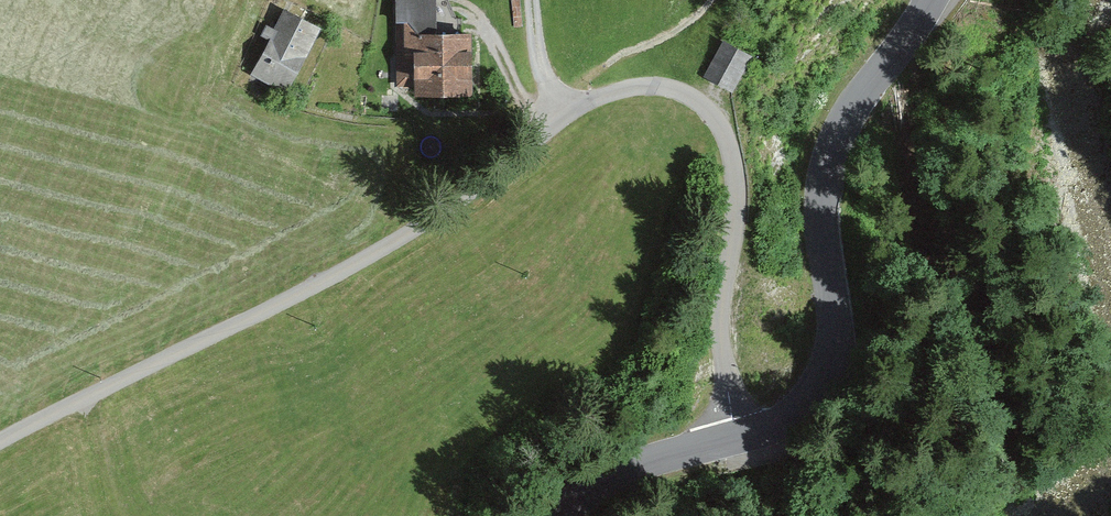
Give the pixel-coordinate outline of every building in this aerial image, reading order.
[(465,91),(464,36),(457,36),(456,17),(448,17),(442,0),(394,0),(394,19),(395,83),(414,82),(414,91),(465,91)] [(250,70),(282,87),(313,27),(282,10),(271,30),(264,26),(259,35),(267,39),(250,70)] [(703,74),(727,88),(745,56),(720,43),(703,74)]
